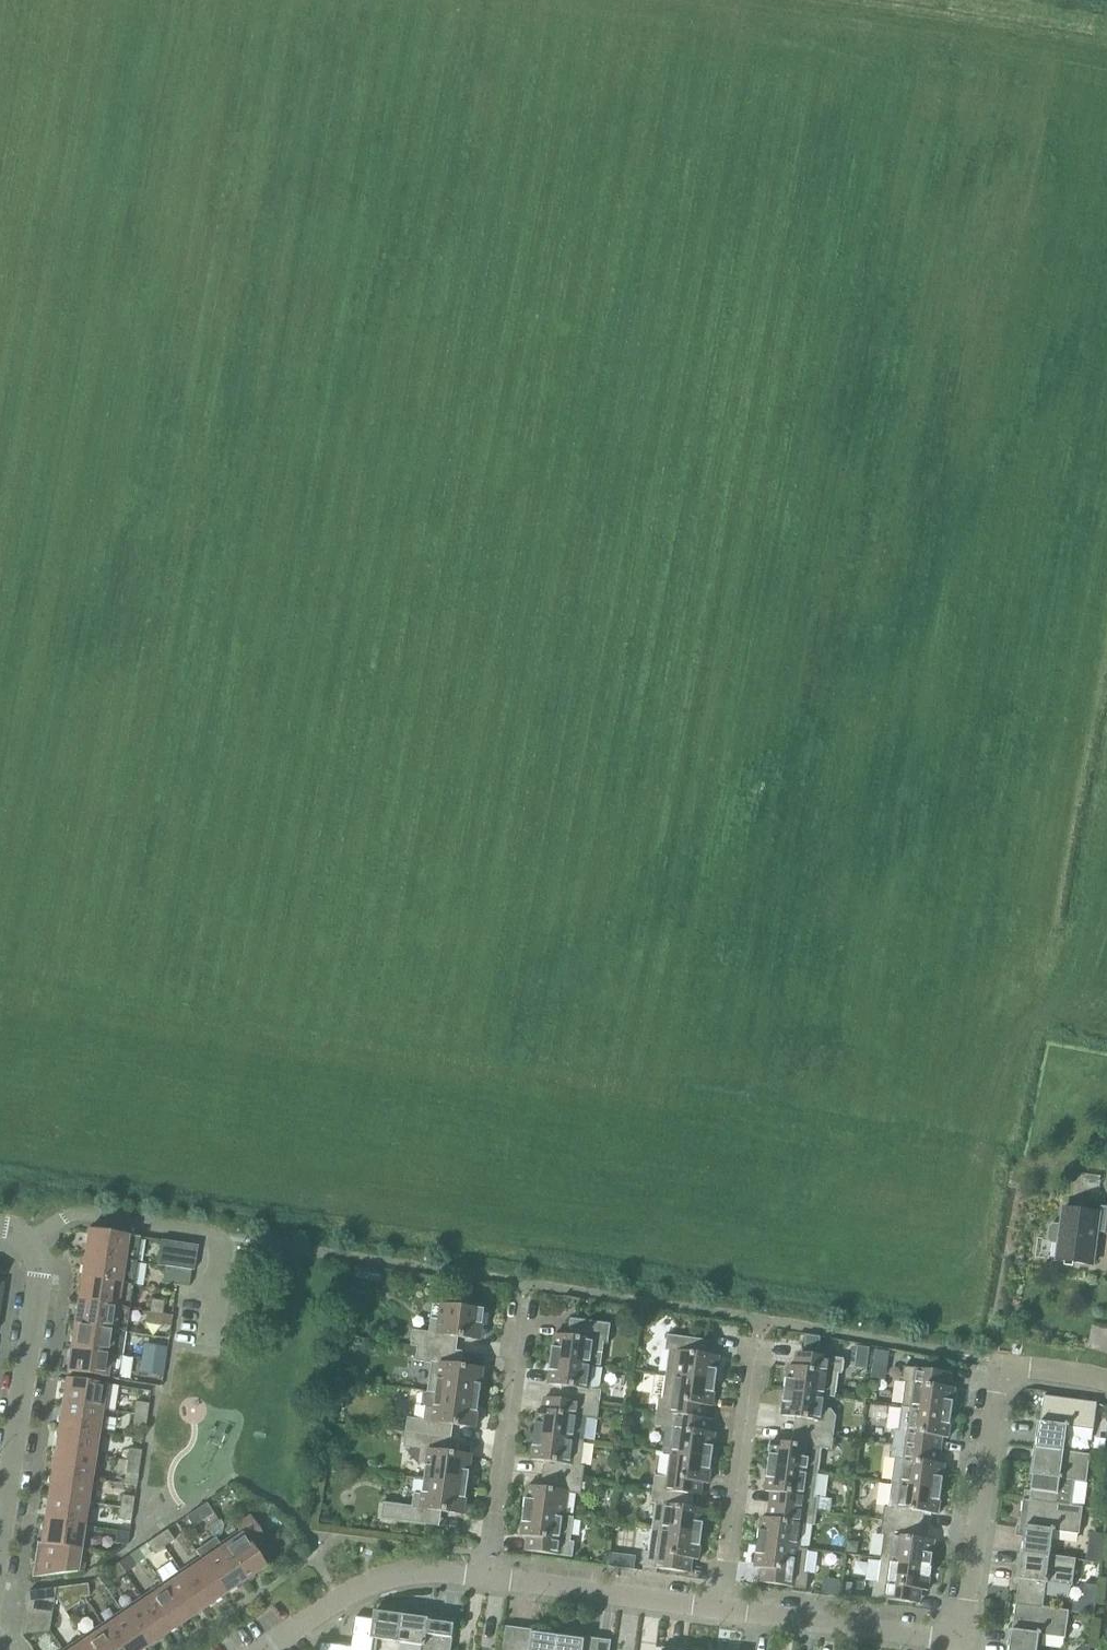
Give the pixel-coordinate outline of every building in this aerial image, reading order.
[(1051,1226),(1049,1238),(1052,1242),(1060,1243),(1058,1260),(1094,1265),(1099,1231),(1106,1232),(1106,1213),(1064,1208),(1062,1225),(1054,1224),(1051,1226)] [(141,1237),(90,1229),(87,1254),(138,1261),(141,1237)] [(160,1252),(158,1265),(166,1266),(192,1270),(195,1270),(197,1258),(160,1252)] [(87,1254),(83,1277),(134,1285),(138,1261),(87,1254)] [(190,1286),(192,1270),(166,1266),(163,1282),(190,1286)] [(83,1277),(79,1300),(130,1308),(134,1285),(83,1277)] [(153,1299),(151,1311),(164,1313),(165,1301),(153,1299)] [(79,1300),(76,1324),(127,1331),(130,1308),(79,1300)] [(413,1345),(419,1346),(451,1349),(453,1336),(482,1340),(486,1310),(443,1304),(441,1320),(432,1319),(431,1332),(415,1330),(413,1345)] [(162,1314),(161,1325),(171,1327),(173,1315),(162,1314)] [(556,1333),(553,1359),(590,1364),(594,1364),(603,1366),(606,1341),(610,1342),(612,1323),(572,1318),(570,1335),(556,1333)] [(76,1324),(72,1347),(123,1355),(127,1331),(76,1324)] [(671,1350),(668,1374),(717,1381),(721,1356),(707,1354),(709,1340),(669,1334),(667,1350),(671,1350)] [(808,1335),(806,1348),(819,1349),(821,1336),(808,1335)] [(433,1363),(429,1391),(481,1398),(485,1369),(456,1365),(458,1350),(451,1349),(419,1346),(417,1361),(433,1363)] [(123,1355),(72,1347),(69,1371),(120,1379),(123,1355)] [(860,1347),(857,1367),(868,1368),(870,1349),(860,1347)] [(154,1359),(165,1361),(167,1349),(155,1348),(154,1359)] [(888,1364),(890,1352),(877,1350),(875,1362),(888,1364)] [(790,1365),(787,1390),(828,1396),(836,1397),(840,1373),(844,1373),(846,1358),(805,1353),(803,1366),(790,1365)] [(165,1361),(154,1359),(152,1371),(163,1372),(165,1361)] [(563,1386),(561,1398),(601,1404),(603,1390),(591,1388),(594,1364),(590,1364),(553,1359),(549,1384),(563,1386)] [(907,1382),(904,1406),(953,1413),(957,1387),(944,1385),(945,1372),(905,1366),(903,1381),(907,1382)] [(659,1412),(660,1412),(699,1417),(701,1404),(714,1406),(717,1381),(668,1374),(664,1398),(660,1398),(659,1412)] [(115,1410),(119,1386),(68,1378),(64,1403),(115,1410)] [(797,1417),(795,1430),(835,1436),(838,1416),(833,1409),(826,1408),(828,1396),(787,1390),(783,1416),(797,1417)] [(410,1417),(408,1432),(446,1437),(448,1424),(477,1427),(481,1398),(429,1391),(425,1394),(423,1404),(427,1406),(425,1419),(410,1417)] [(1038,1433),(1036,1448),(1065,1452),(1066,1451),(1069,1426),(1095,1430),(1099,1403),(1045,1395),(1042,1421),(1038,1421),(1037,1422),(1042,1423),(1040,1433),(1038,1433)] [(601,1404),(561,1398),(559,1411),(539,1409),(536,1434),(586,1441),(589,1416),(599,1418),(601,1404)] [(138,1402),(136,1414),(148,1416),(150,1403),(138,1402)] [(115,1410),(64,1403),(60,1426),(103,1432),(106,1410),(115,1411),(115,1410)] [(897,1429),(895,1444),(935,1449),(937,1436),(950,1438),(953,1413),(904,1406),(900,1430),(897,1429)] [(664,1451),(673,1452),(714,1458),(717,1433),(697,1430),(699,1417),(660,1412),(659,1425),(667,1426),(664,1451)] [(148,1416),(136,1414),(134,1426),(146,1428),(148,1416)] [(60,1426),(57,1449),(99,1456),(103,1432),(60,1426)] [(773,1440),(770,1465),(820,1472),(823,1448),(833,1450),(835,1436),(795,1430),(793,1443),(773,1440)] [(428,1464),(426,1479),(470,1485),(474,1455),(444,1451),(446,1437),(408,1432),(406,1447),(421,1449),(420,1462),(428,1464)] [(546,1461),(544,1474),(585,1479),(586,1465),(583,1465),(586,1441),(577,1440),(536,1434),(533,1459),(546,1461)] [(897,1458),(893,1482),(943,1489),(947,1464),(933,1462),(935,1449),(895,1444),(893,1458),(897,1458)] [(131,1448),(129,1460),(141,1462),(143,1450),(131,1448)] [(1030,1473),(1030,1474),(1034,1475),(1031,1500),(1058,1504),(1058,1503),(1071,1505),(1075,1480),(1088,1482),(1091,1455),(1092,1455),(1066,1451),(1065,1452),(1036,1448),(1033,1463),(1036,1463),(1035,1474),(1030,1473)] [(57,1449),(53,1472),(96,1479),(99,1456),(57,1449)] [(657,1475),(655,1489),(695,1494),(697,1481),(710,1483),(714,1458),(673,1452),(669,1476),(657,1475)] [(141,1462),(129,1460),(127,1473),(139,1474),(141,1462)] [(780,1493),(778,1505),(819,1511),(820,1497),(816,1496),(820,1472),(770,1465),(766,1491),(780,1493)] [(53,1472),(50,1496),(92,1502),(96,1479),(53,1472)] [(529,1485),(526,1510),(567,1515),(570,1492),(583,1493),(585,1479),(544,1474),(543,1487),(529,1485)] [(470,1485),(426,1479),(424,1494),(416,1493),(414,1506),(385,1502),(383,1518),(434,1525),(436,1510),(466,1514),(470,1485)] [(886,1506),(884,1520),(925,1525),(926,1512),(940,1514),(943,1489),(893,1482),(890,1506),(886,1506)] [(657,1503),(654,1527),(703,1534),(707,1509),(693,1507),(695,1494),(655,1489),(653,1503),(657,1503)] [(124,1495),(122,1507),(134,1509),(136,1497),(124,1495)] [(50,1496),(46,1519),(89,1526),(92,1502),(50,1496)] [(1025,1499),(1020,1534),(1024,1534),(1024,1537),(1022,1552),(1051,1556),(1051,1555),(1055,1530),(1081,1534),(1084,1507),(1071,1505),(1058,1503),(1058,1504),(1031,1500),(1025,1499)] [(208,1502),(197,1509),(204,1520),(210,1527),(220,1520),(215,1513),(208,1502)] [(763,1516),(760,1542),(801,1547),(804,1523),(817,1525),(819,1511),(778,1505),(776,1518),(763,1516)] [(134,1509),(122,1507),(120,1519),(132,1521),(134,1509)] [(204,1520),(197,1509),(187,1516),(194,1527),(204,1520)] [(567,1515),(526,1510),(522,1535),(536,1537),(534,1551),(574,1557),(576,1541),(572,1541),(576,1517),(567,1515)] [(241,1531),(222,1545),(246,1580),(266,1566),(261,1559),(275,1550),(267,1538),(252,1516),(237,1526),(241,1531)] [(46,1519),(43,1543),(43,1544),(85,1550),(85,1549),(89,1526),(46,1519)] [(886,1534),(883,1558),(933,1565),(936,1540),(923,1538),(925,1525),(884,1520),(882,1534),(886,1534)] [(703,1534),(654,1527),(650,1551),(646,1551),(644,1566),(685,1572),(687,1558),(700,1559),(703,1534)] [(168,1529),(158,1536),(165,1546),(176,1539),(168,1529)] [(116,1543),(128,1544),(130,1532),(118,1530),(116,1543)] [(165,1546),(158,1536),(148,1543),(155,1553),(165,1546)] [(216,1537),(197,1550),(202,1558),(226,1593),(246,1580),(222,1545),(216,1537)] [(850,1541),(848,1552),(859,1553),(860,1547),(856,1542),(850,1541)] [(43,1544),(43,1543),(39,1542),(33,1577),(85,1571),(88,1550),(85,1549),(85,1550),(43,1544)] [(801,1547),(760,1542),(756,1567),(769,1569),(768,1583),(808,1588),(810,1573),(806,1572),(810,1548),(801,1547)] [(1101,1560),(1102,1551),(1090,1549),(1088,1559),(1101,1560)] [(1016,1577),(1016,1578),(1021,1579),(1017,1604),(1044,1608),(1044,1607),(1048,1582),(1074,1586),(1077,1559),(1051,1555),(1051,1556),(1022,1552),(1020,1567),(1022,1567),(1021,1577),(1016,1577)] [(611,1553),(609,1566),(618,1567),(620,1554),(611,1553)] [(129,1555),(119,1562),(126,1573),(136,1566),(129,1555)] [(202,1558),(182,1571),(207,1607),(226,1593),(202,1558)] [(933,1565),(883,1558),(880,1582),(876,1582),(874,1597),(914,1602),(916,1589),(929,1591),(933,1565)] [(126,1573),(119,1562),(109,1569),(116,1580),(126,1573)] [(182,1571),(163,1584),(187,1620),(207,1607),(182,1571)] [(839,1596),(841,1580),(825,1577),(823,1593),(839,1596)] [(844,1582),(842,1596),(852,1597),(854,1584),(844,1582)] [(89,1583),(77,1585),(78,1597),(90,1596),(89,1583)] [(163,1584),(143,1598),(167,1633),(187,1620),(163,1584)] [(78,1597),(77,1585),(64,1586),(66,1599),(78,1597)] [(29,1591),(27,1609),(53,1613),(57,1588),(29,1591)] [(143,1598),(123,1611),(147,1647),(167,1633),(143,1598)] [(1075,1603),(1073,1611),(1096,1615),(1098,1600),(1085,1598),(1084,1604),(1078,1603),(1075,1603)] [(1008,1649),(1039,1649),(1041,1634),(1067,1638),(1070,1611),(1070,1610),(1044,1607),(1044,1608),(1017,1604),(1014,1629),(1010,1629),(1009,1630),(1014,1631),(1012,1641),(1010,1641),(1008,1649)] [(53,1613),(27,1609),(23,1634),(51,1630),(53,1613)] [(104,1624),(121,1649),(142,1649),(147,1647),(123,1611),(104,1624)] [(373,1638),(400,1641),(426,1645),(425,1649),(453,1649),(457,1619),(441,1617),(441,1619),(431,1618),(431,1614),(430,1613),(429,1618),(377,1611),(376,1619),(373,1638)] [(321,1649),(371,1649),(373,1638),(376,1619),(357,1616),(353,1644),(351,1644),(342,1643),(341,1644),(324,1642),(322,1642),(321,1649)] [(84,1638),(93,1649),(121,1649),(104,1624),(84,1638)] [(560,1636),(535,1632),(535,1628),(534,1628),(533,1632),(523,1630),(523,1628),(508,1626),(504,1649),(558,1649),(560,1636)] [(558,1649),(611,1649),(613,1640),(597,1638),(597,1641),(587,1639),(587,1635),(586,1635),(585,1639),(560,1636),(558,1649)] [(66,1649),(93,1649),(84,1638),(66,1649)]
